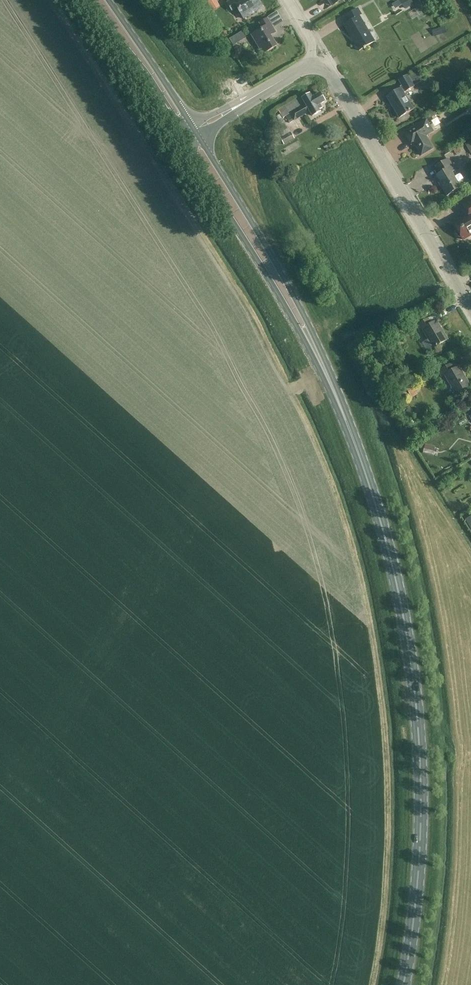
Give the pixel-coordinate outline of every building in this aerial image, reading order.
[(219,5),(216,0),(207,0),(212,9),(219,5)] [(263,7),(259,0),(244,0),(241,2),(240,0),(232,0),(227,3),(232,10),(237,7),(244,19),(263,7)] [(399,1),(402,5),(405,10),(419,1),(420,2),(423,7),(427,4),(424,0),(401,0),(399,1)] [(359,51),(375,42),(359,16),(362,15),(358,9),(346,16),(350,22),(344,25),(359,51)] [(263,54),(277,46),(268,31),(274,28),(268,18),(260,23),(263,28),(252,35),(263,54)] [(236,36),(229,40),(233,46),(240,42),(236,36)] [(417,71),(409,77),(414,86),(423,81),(417,71)] [(403,88),(387,97),(400,118),(414,110),(404,93),(414,87),(414,86),(409,77),(408,76),(399,81),(403,88)] [(320,105),(325,102),(320,93),(313,98),(311,94),(303,99),(301,97),(278,110),(281,115),(277,117),(279,121),(286,117),(290,123),(310,112),(313,116),(321,112),(320,110),(323,108),(320,105)] [(426,136),(434,132),(427,120),(404,133),(411,145),(414,143),(422,156),(433,149),(426,136)] [(281,137),(285,144),(295,138),(289,127),(281,132),(284,136),(281,137)] [(447,196),(461,187),(452,173),(455,170),(449,159),(436,166),(440,174),(436,176),(442,186),(441,187),(447,196)] [(463,206),(468,215),(453,223),(458,231),(456,232),(456,233),(458,237),(460,237),(461,236),(463,240),(470,235),(470,201),(463,206)] [(434,348),(448,340),(437,321),(432,324),(428,318),(416,325),(420,331),(423,329),(434,348)] [(456,394),(470,385),(459,366),(465,363),(462,357),(451,364),(439,371),(442,377),(445,375),(456,394)] [(412,385),(406,388),(411,397),(417,393),(412,385)] [(404,390),(397,394),(401,400),(408,395),(404,390)] [(425,444),(423,453),(431,455),(433,446),(425,444)]
